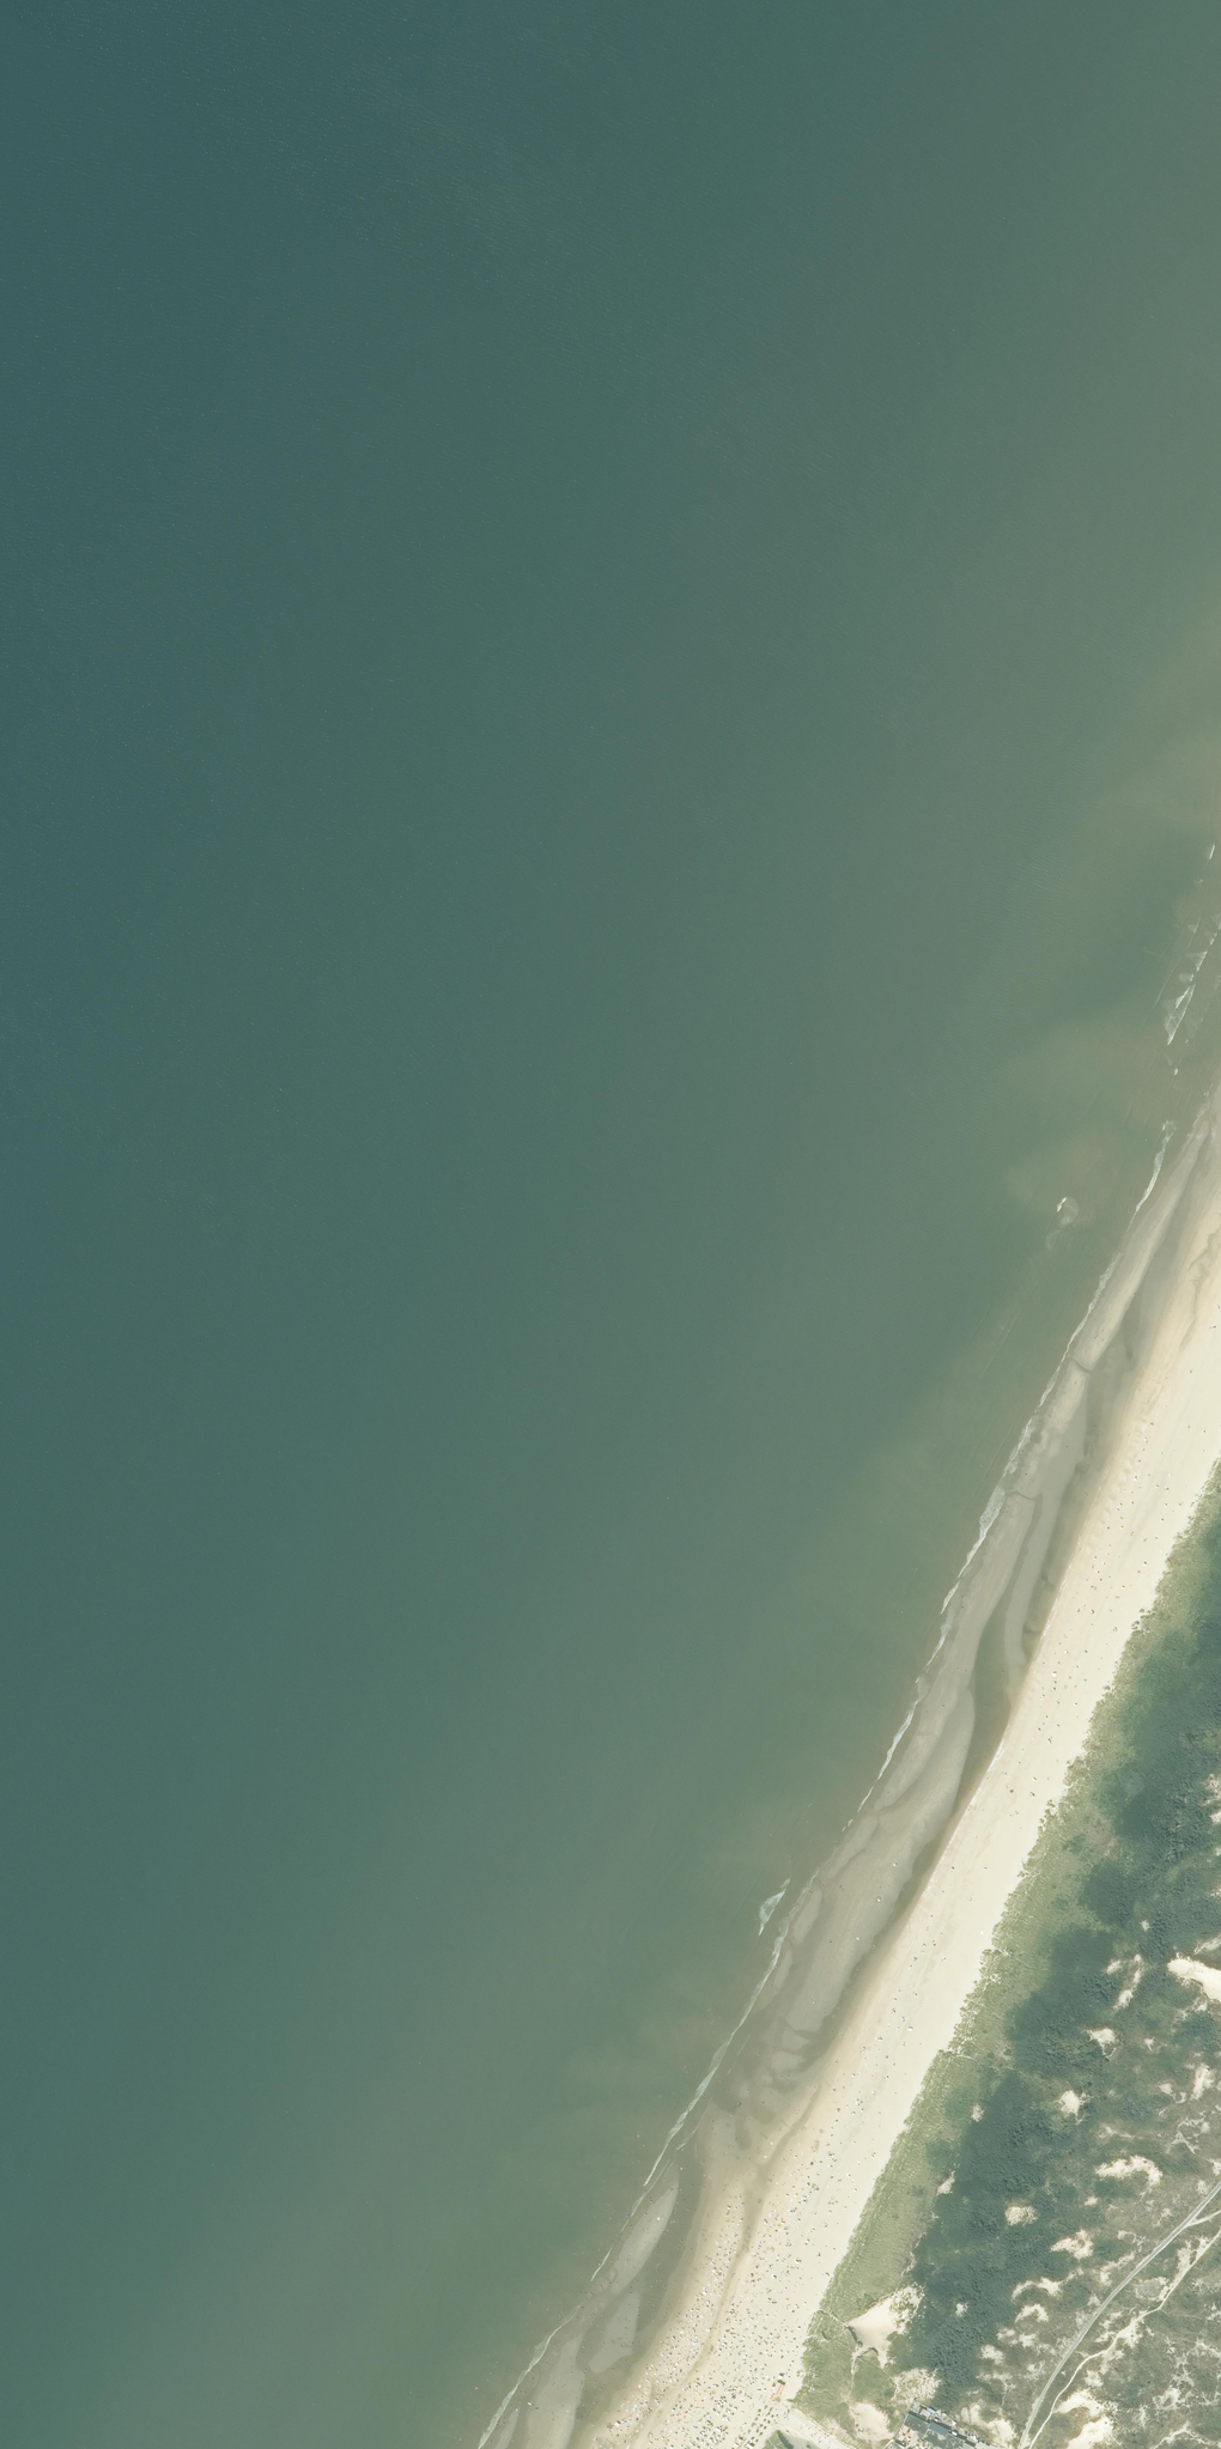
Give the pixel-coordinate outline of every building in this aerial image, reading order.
[(784,2382),(780,2380),(774,2393),(778,2395),(784,2382)] [(918,2430),(924,2433),(927,2427),(929,2422),(907,2412),(902,2423),(918,2430)] [(936,2444),(943,2448),(950,2433),(946,2431),(944,2435),(927,2427),(924,2433),(922,2437),(921,2437),(929,2441),(931,2442),(936,2444)] [(950,2433),(943,2448),(942,2448),(961,2448),(960,2448),(963,2441),(964,2439),(950,2433)] [(894,2441),(890,2448),(902,2448),(903,2448),(904,2446),(894,2441)]
